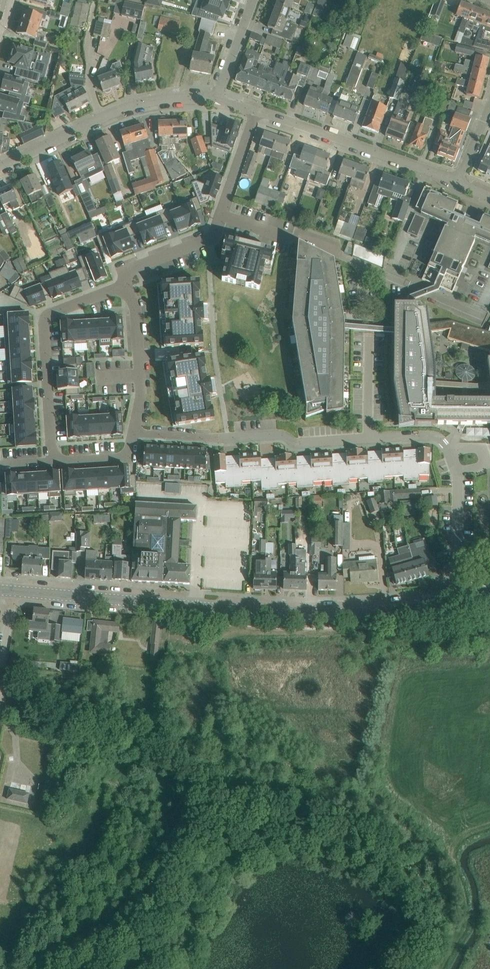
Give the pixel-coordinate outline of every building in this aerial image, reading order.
[(26,1),(52,9),(55,1),(53,0),(26,0),(26,1)] [(70,26),(85,29),(90,5),(89,5),(90,1),(87,0),(78,0),(77,3),(76,2),(73,18),(72,18),(70,26)] [(196,17),(202,19),(215,22),(216,23),(217,23),(217,22),(219,17),(223,18),(226,10),(227,10),(231,0),(206,0),(205,2),(206,2),(203,11),(200,10),(198,17),(196,16),(196,17)] [(277,4),(291,9),(293,3),(299,5),(299,4),(305,6),(307,1),(304,0),(278,0),(277,4)] [(439,18),(445,1),(441,0),(437,0),(431,15),(439,18)] [(318,1),(315,8),(323,11),(325,4),(318,1)] [(145,7),(125,2),(122,16),(141,21),(145,7)] [(466,28),(474,8),(461,3),(456,15),(463,18),(454,41),(460,43),(466,28)] [(286,21),(291,9),(277,4),(272,16),(286,21)] [(25,11),(21,23),(39,28),(42,18),(45,19),(47,13),(30,8),(28,12),(25,11)] [(474,8),(466,28),(474,31),(470,40),(475,42),(486,12),(474,8)] [(62,9),(60,15),(69,18),(70,11),(62,9)] [(489,32),(489,14),(486,12),(475,42),(473,46),(480,48),(485,31),(489,32)] [(298,26),(286,21),(272,16),(268,27),(273,29),(271,34),(291,41),(293,34),(289,33),(290,29),(296,31),(298,26)] [(158,29),(178,34),(181,22),(161,17),(158,29)] [(202,19),(199,32),(201,32),(210,35),(213,35),(213,36),(216,23),(215,22),(202,19)] [(101,37),(104,23),(97,21),(94,35),(101,37)] [(46,50),(48,43),(44,41),(46,36),(37,34),(39,28),(21,23),(17,34),(35,40),(33,46),(46,50)] [(111,25),(104,23),(101,37),(108,38),(111,25)] [(209,40),(210,35),(201,32),(194,55),(193,55),(190,71),(211,74),(217,43),(209,40)] [(252,33),(249,38),(260,42),(260,45),(263,46),(264,44),(266,40),(263,37),(252,33)] [(423,33),(420,41),(429,44),(432,36),(423,33)] [(281,49),(284,41),(267,35),(266,40),(264,44),(281,49)] [(347,35),(343,46),(356,51),(360,40),(347,35)] [(132,64),(136,83),(154,79),(151,65),(143,66),(143,64),(147,46),(137,44),(132,64)] [(455,51),(455,52),(473,57),(476,49),(457,44),(455,51)] [(21,49),(14,46),(11,57),(11,58),(9,63),(16,65),(15,68),(17,68),(14,76),(38,82),(40,74),(34,72),(39,53),(23,49),(23,48),(21,48),(21,49)] [(291,66),(295,55),(289,53),(286,65),(291,66)] [(245,84),(252,67),(255,59),(245,55),(236,80),(245,84)] [(463,66),(463,67),(486,73),(489,60),(476,56),(475,62),(465,60),(463,66)] [(111,89),(120,86),(117,79),(119,78),(120,73),(119,68),(122,67),(120,62),(113,65),(109,73),(110,74),(99,79),(103,92),(105,91),(105,92),(107,93),(110,92),(111,90),(111,89)] [(70,73),(70,63),(60,63),(60,72),(70,73)] [(303,88),(307,79),(311,67),(301,63),(297,73),(300,74),(299,77),(287,72),(284,80),(283,80),(278,96),(292,101),(297,86),(303,88)] [(318,69),(319,70),(329,74),(332,67),(321,63),(318,69)] [(453,71),(471,76),(470,82),(483,85),(486,73),(463,67),(463,66),(455,64),(453,71)] [(252,67),(245,84),(265,92),(275,67),(274,67),(273,70),(260,65),(258,70),(252,67)] [(343,90),(339,101),(333,116),(354,124),(364,97),(351,93),(353,87),(355,88),(358,81),(356,80),(358,75),(360,76),(362,69),(353,65),(343,90)] [(278,96),(283,80),(278,78),(281,70),(275,67),(265,92),(278,96)] [(311,67),(307,79),(315,82),(319,70),(318,69),(311,67)] [(373,89),(378,75),(372,73),(367,87),(373,89)] [(329,75),(324,89),(316,110),(328,114),(333,100),(327,98),(329,92),(329,91),(334,77),(329,75)] [(73,94),(80,108),(91,102),(83,88),(84,77),(70,76),(70,78),(73,94)] [(31,97),(26,96),(30,83),(6,77),(5,80),(4,80),(4,81),(2,90),(10,92),(8,98),(24,103),(29,105),(31,97)] [(398,101),(404,82),(395,79),(389,98),(398,101)] [(483,85),(470,82),(458,79),(455,85),(468,88),(466,95),(479,98),(483,85)] [(80,108),(73,94),(68,96),(63,84),(57,87),(58,89),(54,91),(53,98),(56,104),(63,100),(70,113),(80,108)] [(304,105),(316,110),(324,89),(317,86),(316,89),(311,87),(304,105)] [(4,112),(2,119),(7,119),(16,121),(24,122),(26,117),(21,115),(24,103),(8,98),(0,96),(0,97),(0,111),(4,112)] [(434,114),(438,103),(431,100),(429,106),(426,105),(424,110),(434,114)] [(378,133),(382,124),(388,108),(371,102),(362,127),(378,133)] [(445,113),(449,104),(442,102),(439,111),(445,113)] [(471,112),(462,108),(458,107),(455,114),(451,125),(443,122),(440,129),(438,134),(434,144),(441,146),(437,155),(455,162),(460,149),(458,149),(469,119),(468,119),(471,112)] [(402,142),(406,133),(412,115),(406,113),(405,116),(395,112),(393,116),(386,136),(402,142)] [(427,137),(430,128),(433,120),(425,118),(422,125),(417,124),(414,132),(415,132),(414,136),(411,145),(421,149),(425,136),(427,137)] [(158,121),(159,146),(168,145),(168,151),(162,151),(159,153),(164,164),(172,180),(186,174),(181,163),(178,164),(176,158),(175,159),(175,157),(175,151),(174,151),(173,121),(173,120),(158,121)] [(178,121),(173,121),(174,151),(175,151),(175,157),(184,156),(183,151),(179,151),(179,145),(176,145),(176,139),(177,139),(178,139),(187,138),(187,121),(185,121),(185,120),(178,120),(178,121)] [(19,134),(24,144),(44,134),(40,124),(33,128),(31,123),(24,122),(16,121),(22,133),(19,134)] [(232,154),(241,127),(229,122),(226,131),(222,130),(222,128),(212,125),(211,128),(212,147),(232,154)] [(122,153),(124,158),(127,168),(129,173),(134,172),(130,161),(141,158),(147,179),(132,184),(135,195),(156,189),(156,186),(164,183),(170,181),(165,167),(158,154),(156,154),(154,150),(151,150),(148,139),(144,125),(120,132),(124,146),(125,146),(127,152),(122,153)] [(258,152),(265,155),(271,157),(278,137),(264,133),(260,146),(258,152)] [(97,143),(101,152),(103,155),(100,157),(99,156),(104,169),(105,171),(114,194),(122,191),(111,163),(120,159),(110,137),(97,143)] [(201,137),(192,141),(197,156),(207,152),(201,137)] [(291,142),(278,137),(271,157),(284,161),(286,155),(291,142)] [(489,174),(489,146),(479,169),(489,174)] [(305,162),(312,164),(313,165),(317,151),(304,147),(299,160),(300,160),(298,166),(303,168),(305,162)] [(330,156),(317,151),(313,165),(312,164),(309,174),(316,176),(317,173),(323,175),(324,171),(325,169),(326,169),(330,156)] [(88,152),(72,159),(76,168),(78,172),(82,179),(86,177),(87,179),(105,171),(104,169),(99,156),(98,153),(91,156),(88,152)] [(258,154),(251,152),(246,166),(253,168),(258,154)] [(345,176),(352,178),(357,165),(344,160),(339,174),(337,180),(343,182),(345,176)] [(61,161),(47,167),(59,196),(73,190),(76,197),(80,195),(76,185),(72,187),(61,161)] [(362,190),(363,189),(365,183),(370,170),(357,165),(352,178),(350,186),(362,190)] [(314,182),(326,186),(331,173),(324,171),(323,175),(317,173),(316,176),(314,182)] [(216,199),(218,191),(219,191),(220,186),(223,178),(211,174),(207,185),(196,181),(191,184),(197,198),(200,205),(209,202),(210,197),(216,199)] [(390,198),(396,179),(383,174),(379,186),(375,184),(368,203),(375,206),(379,195),(390,198)] [(22,181),(26,191),(29,196),(32,204),(38,202),(38,200),(44,197),(41,191),(42,190),(35,175),(22,181)] [(266,207),(264,211),(273,214),(280,193),(267,188),(270,180),(263,178),(254,203),(266,207)] [(405,197),(409,184),(396,179),(390,198),(398,201),(392,218),(403,222),(411,199),(405,197)] [(330,200),(337,183),(331,181),(324,198),(330,200)] [(15,195),(11,186),(0,191),(0,199),(3,206),(10,203),(13,210),(20,208),(16,200),(17,199),(15,195)] [(319,189),(316,198),(322,200),(325,191),(319,189)] [(434,286),(435,286),(435,285),(440,287),(452,293),(475,240),(474,240),(476,235),(489,241),(489,217),(484,214),(479,225),(469,221),(470,218),(465,216),(466,216),(465,215),(463,218),(453,214),(458,203),(447,198),(446,201),(440,199),(441,196),(430,191),(429,194),(424,192),(425,189),(424,189),(415,209),(448,223),(446,228),(445,227),(422,279),(435,285),(434,286)] [(88,192),(80,195),(83,201),(88,213),(96,209),(88,192)] [(55,205),(51,195),(45,198),(49,207),(55,205)] [(196,212),(202,209),(200,205),(197,198),(180,204),(189,227),(189,228),(201,224),(196,212)] [(189,227),(180,204),(163,210),(168,222),(174,220),(178,232),(180,231),(181,232),(188,230),(187,228),(189,227)] [(94,210),(88,213),(91,219),(97,216),(94,210)] [(168,222),(163,210),(147,217),(156,240),(158,239),(159,241),(166,238),(165,237),(167,236),(163,225),(168,222)] [(6,212),(1,215),(7,228),(10,235),(16,232),(13,226),(7,213),(7,212),(6,212)] [(407,233),(417,237),(425,219),(415,214),(407,233)] [(156,240),(147,217),(133,222),(130,223),(135,235),(140,233),(145,245),(147,244),(154,241),(156,240)] [(352,239),(356,227),(338,220),(333,236),(352,242),(353,239),(352,239)] [(133,249),(129,238),(135,235),(130,223),(113,230),(122,253),(124,252),(125,254),(132,251),(131,250),(133,249)] [(122,253),(113,230),(112,227),(102,231),(103,234),(96,236),(97,238),(101,248),(107,246),(111,258),(122,254),(122,253)] [(353,239),(352,242),(360,246),(361,242),(363,242),(367,230),(358,227),(353,239)] [(79,228),(68,233),(70,239),(77,236),(82,234),(79,228)] [(82,234),(77,236),(81,245),(97,238),(96,236),(93,229),(82,234)] [(61,236),(68,250),(74,248),(70,239),(68,233),(61,236)] [(271,270),(275,252),(265,249),(256,247),(256,250),(244,247),(244,244),(236,242),(225,240),(224,245),(223,248),(221,258),(227,260),(226,264),(222,281),(259,290),(263,274),(264,269),(271,270)] [(343,411),(345,325),(345,322),(344,322),(343,313),(334,260),(298,243),(297,264),(292,322),(306,406),(306,410),(306,418),(326,411),(326,414),(343,411)] [(385,256),(384,256),(355,244),(354,244),(352,257),(353,257),(353,256),(383,268),(383,269),(384,269),(385,256)] [(0,253),(0,255),(5,261),(9,258),(4,250),(0,253)] [(95,282),(107,277),(99,255),(87,259),(85,255),(78,257),(83,269),(89,267),(95,282)] [(8,281),(17,271),(8,263),(0,272),(0,273),(8,281)] [(80,283),(87,280),(83,269),(71,274),(68,267),(58,271),(67,293),(81,287),(80,283)] [(67,293),(58,271),(50,274),(53,281),(40,286),(44,297),(51,294),(52,298),(53,298),(53,299),(62,295),(67,293)] [(20,275),(16,272),(9,281),(12,283),(17,280),(20,275)] [(208,320),(207,314),(207,312),(207,306),(207,304),(203,305),(200,305),(199,293),(200,293),(199,281),(158,283),(162,348),(179,347),(191,346),(192,346),(203,345),(202,334),(201,324),(201,321),(208,321),(208,320)] [(408,304),(413,304),(413,300),(429,294),(439,290),(440,287),(435,285),(435,286),(434,286),(434,287),(408,297),(408,304)] [(44,297),(40,286),(26,291),(15,286),(10,297),(28,306),(30,305),(31,307),(46,301),(44,297)] [(489,332),(452,321),(429,324),(427,308),(421,309),(420,304),(413,304),(408,304),(395,304),(394,329),(394,334),(394,382),(399,413),(401,422),(415,424),(415,425),(435,425),(435,423),(458,424),(459,424),(457,428),(463,431),(466,424),(469,424),(468,424),(468,425),(467,425),(467,426),(467,427),(467,428),(467,429),(467,430),(467,431),(468,432),(468,433),(469,434),(470,435),(470,436),(471,436),(472,437),(473,437),(474,438),(475,438),(476,438),(477,438),(478,438),(479,438),(480,438),(480,437),(481,436),(482,435),(483,434),(483,433),(483,432),(483,431),(483,430),(483,429),(482,428),(482,427),(481,427),(481,426),(480,425),(479,424),(489,424),(489,400),(467,400),(468,389),(489,391),(489,382),(477,385),(467,384),(468,380),(469,380),(471,380),(472,380),(472,379),(473,379),(473,378),(474,378),(474,377),(475,376),(475,375),(475,374),(475,373),(475,372),(475,371),(474,371),(474,370),(473,369),(472,368),(471,368),(471,367),(469,366),(468,366),(466,366),(464,365),(463,366),(461,366),(460,367),(459,367),(458,368),(457,369),(457,370),(457,371),(457,372),(457,373),(457,374),(457,375),(457,376),(458,376),(458,377),(459,378),(460,379),(461,379),(462,380),(462,384),(436,382),(436,370),(430,332),(450,329),(447,339),(489,352),(489,357),(489,328),(489,332)] [(29,325),(28,313),(3,314),(4,326),(29,325)] [(124,339),(123,319),(110,319),(110,320),(111,340),(124,339)] [(111,340),(110,320),(98,321),(99,340),(111,340)] [(87,341),(86,321),(74,322),(73,322),(74,343),(74,344),(87,344),(87,341)] [(99,340),(98,321),(86,321),(87,341),(99,340)] [(74,343),(73,322),(61,322),(62,343),(74,343)] [(29,336),(29,325),(4,326),(5,338),(29,336)] [(30,348),(29,336),(5,338),(6,349),(30,348)] [(31,358),(30,348),(6,349),(6,360),(31,358)] [(215,386),(214,380),(214,379),(210,379),(207,380),(205,368),(205,367),(204,356),(192,358),(180,360),(179,360),(163,363),(173,426),(214,419),(212,408),(211,408),(210,398),(209,396),(216,395),(216,393),(215,388),(215,386)] [(32,371),(31,358),(6,360),(7,373),(31,371),(32,371)] [(78,380),(77,364),(76,364),(64,365),(65,371),(57,371),(57,372),(57,375),(55,375),(56,381),(78,380)] [(32,382),(31,371),(7,373),(8,384),(32,382)] [(79,395),(78,380),(56,381),(56,387),(58,386),(58,390),(66,390),(66,396),(71,396),(77,395),(79,395)] [(33,400),(32,388),(10,390),(11,401),(33,400)] [(35,412),(34,400),(33,400),(11,401),(9,401),(10,414),(14,413),(34,412),(35,412)] [(35,423),(34,412),(14,413),(15,424),(35,423)] [(123,435),(122,423),(122,412),(110,413),(111,435),(111,436),(123,435)] [(111,435),(110,413),(99,414),(99,416),(101,436),(111,435)] [(80,437),(79,418),(79,415),(67,415),(68,439),(80,438),(80,437)] [(101,436),(99,416),(89,417),(90,437),(101,436)] [(90,437),(89,417),(79,418),(80,437),(90,437)] [(35,434),(35,423),(15,424),(16,435),(35,434)] [(37,446),(36,434),(35,434),(16,435),(16,447),(37,446)] [(154,467),(155,446),(144,446),(143,466),(154,467)] [(165,468),(166,447),(155,446),(154,467),(153,469),(165,470),(165,468)] [(175,468),(176,447),(166,447),(165,468),(175,468)] [(185,469),(186,448),(176,447),(175,468),(185,469)] [(195,469),(196,448),(186,448),(185,469),(195,469)] [(206,470),(207,449),(196,448),(195,469),(206,470)] [(402,448),(392,449),(394,477),(404,476),(404,481),(412,481),(411,459),(404,459),(403,448),(402,448)] [(385,477),(394,477),(392,449),(382,450),(382,449),(381,449),(382,461),(375,461),(377,483),(385,482),(385,477)] [(418,450),(418,458),(411,459),(412,481),(419,481),(419,476),(429,476),(429,465),(430,465),(430,464),(429,464),(429,460),(431,460),(431,453),(430,453),(430,450),(430,449),(418,449),(418,450)] [(347,463),(340,463),(341,485),(350,485),(349,480),(359,479),(357,450),(351,451),(351,452),(349,452),(347,452),(346,452),(347,463)] [(377,483),(375,461),(368,462),(367,450),(367,451),(362,451),(362,450),(357,450),(359,479),(368,478),(368,484),(377,483)] [(260,453),(250,453),(252,481),(261,481),(262,491),(270,490),(269,468),(262,469),(261,460),(260,452),(260,453)] [(240,454),(239,454),(240,465),(233,466),(234,488),(243,487),(242,482),(252,481),(250,453),(240,454)] [(333,486),(341,485),(340,463),(333,464),(332,453),(331,453),(321,454),(323,482),(333,481),(333,486)] [(321,454),(312,454),(311,454),(310,454),(311,465),(304,466),(306,488),(314,487),(314,482),(323,482),(321,454)] [(215,472),(215,473),(216,484),(226,483),(226,488),(234,488),(233,466),(226,466),(225,456),(225,455),(214,456),(214,457),(215,472)] [(280,456),(280,457),(276,457),(275,457),(276,468),(269,468),(270,490),(279,490),(278,485),(288,484),(286,455),(280,456)] [(292,456),(291,456),(291,455),(286,455),(288,484),(297,483),(297,489),(306,488),(304,466),(297,466),(296,455),(296,456),(292,456)] [(136,481),(136,475),(130,475),(129,467),(119,468),(119,469),(120,489),(121,493),(121,494),(136,493),(136,492),(136,488),(136,481)] [(109,489),(108,469),(97,470),(98,490),(109,489)] [(120,489),(119,469),(108,469),(109,489),(120,489)] [(98,490),(97,470),(85,471),(87,490),(98,490)] [(76,491),(75,471),(63,472),(64,497),(76,496),(76,495),(76,491)] [(87,490),(85,471),(75,471),(76,491),(87,490)] [(61,497),(59,472),(47,473),(49,493),(49,498),(61,497)] [(49,493),(47,473),(37,474),(38,493),(49,493)] [(28,494),(26,474),(16,475),(17,495),(28,494)] [(38,493),(37,474),(26,474),(28,494),(28,500),(39,499),(38,493)] [(17,495),(16,475),(6,475),(6,483),(0,483),(1,496),(17,495)] [(398,502),(397,500),(421,498),(421,489),(411,490),(388,491),(390,503),(398,502)] [(379,492),(380,504),(390,503),(388,491),(379,492)] [(322,506),(322,495),(314,495),(314,506),(322,506)] [(371,514),(379,511),(374,499),(367,501),(371,514)] [(420,502),(402,505),(404,517),(422,514),(420,502)] [(197,507),(136,503),(136,508),(132,581),(189,584),(190,566),(178,565),(180,520),(196,521),(197,507)] [(62,513),(50,513),(50,521),(62,521),(62,513)] [(336,530),(334,530),(334,546),(343,546),(343,536),(343,523),(343,522),(336,522),(336,530)] [(76,533),(77,548),(77,550),(77,552),(85,552),(85,548),(90,548),(90,533),(76,533)] [(274,552),(274,542),(262,542),(262,552),(274,552)] [(284,573),(284,579),(284,589),(295,590),(296,555),(296,544),(288,544),(288,555),(290,555),(290,560),(291,560),(291,574),(284,573)] [(410,552),(417,579),(429,576),(426,566),(429,565),(428,559),(430,558),(427,547),(415,550),(414,545),(409,546),(408,544),(407,544),(410,552)] [(116,564),(115,570),(115,580),(128,580),(129,564),(130,564),(130,556),(122,555),(122,545),(112,545),(112,555),(114,555),(113,564),(116,564)] [(23,558),(22,575),(42,576),(43,559),(50,559),(50,548),(38,547),(38,546),(29,546),(29,547),(12,546),(11,555),(12,555),(12,556),(12,557),(12,558),(13,559),(14,560),(15,561),(16,561),(17,561),(18,561),(18,560),(19,560),(20,559),(20,558),(23,558)] [(56,577),(72,578),(72,563),(76,563),(77,550),(77,548),(69,548),(69,553),(65,553),(65,557),(53,556),(52,570),(56,570),(56,577)] [(86,579),(102,580),(102,571),(103,571),(104,563),(97,562),(97,552),(87,551),(86,562),(87,562),(86,579)] [(399,555),(406,582),(417,579),(410,552),(399,555)] [(301,555),(296,555),(295,590),(306,590),(306,574),(306,563),(301,563),(301,555)] [(389,558),(392,569),(394,577),(392,577),(394,584),(396,584),(397,585),(406,582),(399,555),(389,558)] [(102,580),(112,581),(113,563),(112,563),(111,557),(105,557),(105,563),(104,563),(103,571),(102,571),(102,580)] [(326,558),(326,574),(318,574),(318,590),(336,590),(337,574),(336,574),(336,558),(326,558)] [(260,589),(265,589),(266,559),(261,559),(261,560),(254,560),(254,573),(254,588),(255,589),(255,590),(260,590),(260,589)] [(271,559),(266,559),(265,589),(276,589),(276,573),(271,573),(271,559)] [(352,583),(377,580),(375,561),(343,564),(345,577),(351,576),(352,583)] [(30,622),(29,631),(47,632),(48,626),(49,611),(35,609),(33,622),(30,622)] [(64,618),(62,632),(82,634),(84,620),(64,618)] [(88,621),(87,631),(93,632),(91,652),(109,654),(110,646),(107,645),(108,639),(107,638),(108,631),(118,632),(119,624),(88,621)] [(156,662),(158,644),(161,623),(153,623),(149,661),(156,662)] [(52,625),(50,641),(60,642),(61,626),(52,625)] [(59,670),(77,671),(78,661),(70,661),(70,663),(60,662),(59,670)] [(9,789),(7,799),(27,803),(29,794),(9,789)]
